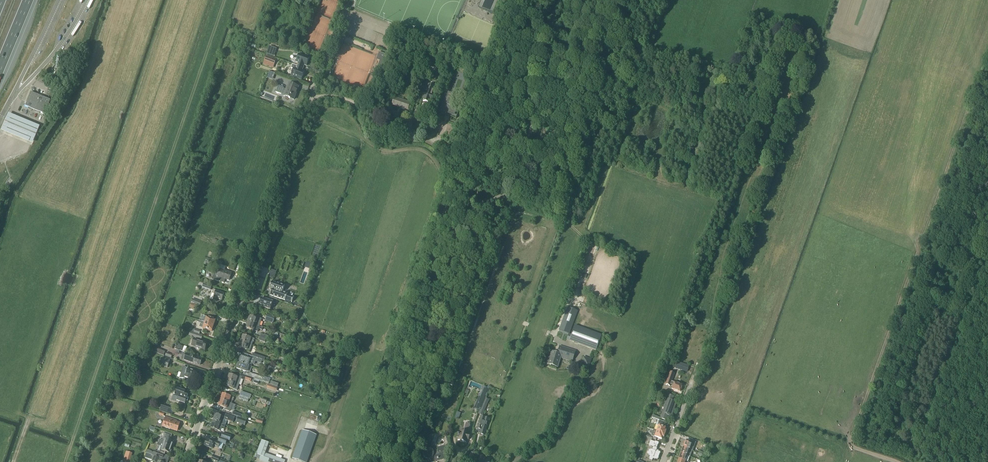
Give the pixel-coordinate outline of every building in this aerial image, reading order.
[(479,8),(499,17),(504,4),(502,3),(503,0),(483,0),(479,8)] [(376,59),(380,61),(377,67),(382,69),(386,61),(387,61),(389,56),(379,52),(376,59)] [(299,54),(296,62),(298,63),(297,66),(303,68),(304,65),(306,66),(309,58),(299,54)] [(266,57),(264,63),(269,65),(269,63),(274,65),(276,60),(266,57)] [(292,64),(291,68),(294,69),(291,76),(301,80),(304,72),(302,71),(303,68),(297,66),(292,64)] [(462,67),(459,66),(457,71),(467,75),(469,69),(462,66),(462,67)] [(276,92),(283,95),(283,96),(294,100),(299,87),(288,83),(286,90),(283,89),(283,88),(278,86),(276,92)] [(423,97),(424,98),(423,101),(429,103),(430,99),(432,100),(433,96),(432,95),(434,86),(429,84),(426,93),(425,93),(423,97)] [(50,100),(30,92),(25,106),(44,114),(50,100)] [(447,114),(449,114),(449,116),(456,119),(459,109),(455,108),(459,98),(449,95),(447,101),(443,100),(438,112),(445,115),(447,114)] [(410,103),(394,98),(392,105),(408,110),(410,103)] [(40,127),(9,114),(1,131),(32,144),(40,127)] [(206,260),(204,264),(207,265),(208,264),(219,268),(220,265),(216,263),(209,261),(206,260)] [(214,274),(212,279),(224,283),(225,279),(229,281),(232,273),(218,268),(216,274),(214,274)] [(273,282),(272,282),(269,290),(270,290),(270,289),(272,290),(271,292),(271,293),(270,296),(270,295),(285,301),(285,300),(292,302),(292,303),(294,297),(293,297),(287,295),(287,294),(282,293),(283,291),(284,290),(283,289),(285,286),(284,286),(272,282),(273,282)] [(215,294),(213,298),(213,300),(216,302),(217,299),(222,300),(224,294),(216,292),(216,291),(213,290),(212,293),(215,294)] [(272,307),(273,305),(272,305),(273,303),(276,304),(277,300),(271,298),(269,301),(261,298),(260,301),(259,303),(260,303),(259,306),(270,310),(271,307),(272,307)] [(567,307),(560,327),(570,331),(578,311),(567,307)] [(248,322),(256,325),(259,326),(262,319),(255,317),(255,318),(250,316),(248,322)] [(207,317),(205,322),(213,325),(215,320),(207,317)] [(200,323),(200,326),(200,327),(203,328),(212,331),(213,325),(205,322),(198,320),(197,322),(200,323)] [(256,325),(248,322),(245,328),(254,331),(256,325)] [(569,334),(567,340),(569,341),(596,351),(602,335),(575,325),(571,335),(569,334)] [(194,333),(190,331),(189,336),(201,340),(203,336),(199,335),(194,333)] [(255,340),(243,336),(241,341),(252,345),(253,342),(254,342),(255,340)] [(200,341),(194,339),(192,345),(205,350),(207,344),(204,343),(204,342),(201,341),(200,341)] [(241,341),(239,347),(247,350),(250,351),(252,345),(241,341)] [(151,344),(146,342),(144,348),(164,356),(165,351),(150,346),(151,344)] [(547,363),(547,365),(558,368),(560,359),(561,359),(561,358),(572,362),(576,351),(560,346),(558,353),(551,351),(548,361),(548,360),(547,363)] [(183,353),(181,359),(200,365),(202,359),(186,354),(183,353)] [(160,355),(156,363),(164,366),(166,358),(160,355)] [(249,360),(241,357),(239,363),(248,366),(249,363),(254,365),(255,361),(261,363),(262,360),(261,359),(250,356),(249,360)] [(582,356),(581,361),(580,365),(590,368),(592,359),(582,356)] [(677,362),(675,362),(673,368),(687,371),(689,365),(677,362)] [(248,366),(239,363),(237,369),(238,369),(238,370),(239,371),(240,371),(241,371),(241,370),(244,371),(248,372),(250,373),(252,367),(248,366)] [(185,379),(185,378),(187,379),(194,381),(194,379),(195,379),(197,372),(193,371),(194,370),(188,368),(183,367),(179,378),(185,379)] [(140,379),(142,372),(135,369),(132,377),(140,379)] [(255,379),(254,379),(268,384),(270,384),(270,382),(269,382),(270,379),(263,376),(263,377),(255,375),(255,374),(252,373),(251,373),(250,373),(248,372),(244,371),(243,375),(246,376),(255,379)] [(674,373),(670,372),(666,385),(670,386),(670,385),(673,385),(671,388),(680,391),(682,385),(672,381),(674,373)] [(448,384),(453,386),(457,375),(453,373),(448,384)] [(241,379),(229,375),(227,381),(239,384),(241,379)] [(239,384),(227,381),(225,387),(234,390),(235,386),(238,387),(239,384)] [(480,395),(477,403),(479,404),(477,409),(479,410),(480,408),(481,409),(487,395),(488,393),(490,387),(488,386),(487,388),(486,388),(485,391),(482,390),(480,395)] [(174,397),(178,398),(177,401),(185,404),(186,401),(187,401),(188,398),(187,398),(188,395),(184,394),(185,391),(177,388),(176,391),(174,397)] [(234,398),(223,394),(221,400),(232,404),(233,401),(234,398)] [(664,406),(665,406),(660,419),(665,420),(667,415),(671,417),(676,402),(672,400),(674,396),(668,394),(664,406)] [(486,398),(481,409),(484,411),(489,400),(486,398)] [(221,400),(219,406),(230,410),(232,404),(221,400)] [(134,415),(137,405),(132,403),(129,413),(134,415)] [(160,411),(172,415),(174,410),(161,406),(160,411)] [(223,424),(225,425),(227,421),(233,423),(235,417),(225,414),(224,417),(216,414),(213,421),(219,423),(223,424)] [(479,422),(477,429),(478,429),(477,431),(478,432),(479,433),(480,433),(480,434),(485,435),(490,419),(481,416),(479,422)] [(166,428),(171,430),(172,428),(178,430),(180,424),(176,423),(177,421),(165,417),(164,421),(165,421),(163,427),(166,428)] [(656,431),(653,430),(665,434),(666,431),(665,430),(666,428),(663,427),(664,422),(659,420),(657,425),(658,425),(656,431)] [(213,421),(211,428),(221,432),(222,427),(224,428),(225,425),(223,424),(219,423),(213,421)] [(464,431),(460,430),(459,431),(458,430),(457,437),(458,438),(457,440),(467,443),(468,440),(469,440),(470,434),(470,433),(472,424),(466,423),(464,431)] [(316,435),(302,430),(292,458),(302,461),(307,461),(316,435)] [(654,437),(654,436),(662,439),(663,437),(664,437),(665,434),(653,430),(651,436),(654,437)] [(221,437),(227,440),(230,441),(232,436),(229,435),(222,433),(221,437)] [(211,442),(207,440),(205,446),(212,449),(213,446),(218,448),(220,443),(225,445),(227,440),(221,437),(221,438),(220,437),(218,442),(212,439),(211,442)] [(165,442),(159,440),(158,443),(171,447),(172,445),(173,445),(174,443),(173,443),(173,442),(166,439),(165,442)] [(272,461),(285,461),(263,453),(267,443),(262,441),(257,454),(256,456),(257,457),(257,456),(258,457),(257,457),(259,457),(261,458),(264,459),(269,461),(272,461)] [(649,460),(652,461),(652,460),(653,459),(655,460),(655,459),(658,460),(660,452),(658,452),(658,451),(656,450),(657,448),(658,446),(658,444),(658,443),(651,441),(650,446),(653,447),(653,448),(653,447),(652,450),(653,450),(652,450),(651,450),(650,450),(649,450),(647,454),(648,455),(648,456),(649,456),(650,457),(649,459),(649,460)] [(692,444),(685,442),(683,448),(689,450),(692,444)] [(154,450),(153,453),(152,452),(148,450),(146,453),(152,455),(153,456),(154,456),(160,458),(162,459),(164,454),(165,452),(169,453),(170,452),(171,452),(171,450),(170,450),(171,447),(158,443),(158,445),(159,446),(157,452),(154,450)] [(681,453),(687,456),(690,457),(692,451),(689,450),(683,448),(681,453)] [(133,451),(126,449),(123,461),(130,461),(133,451)] [(152,455),(146,453),(145,458),(153,461),(154,461),(162,461),(163,459),(159,458),(160,458),(154,456),(153,456),(152,455)] [(687,456),(681,453),(679,459),(685,461),(687,456)]
